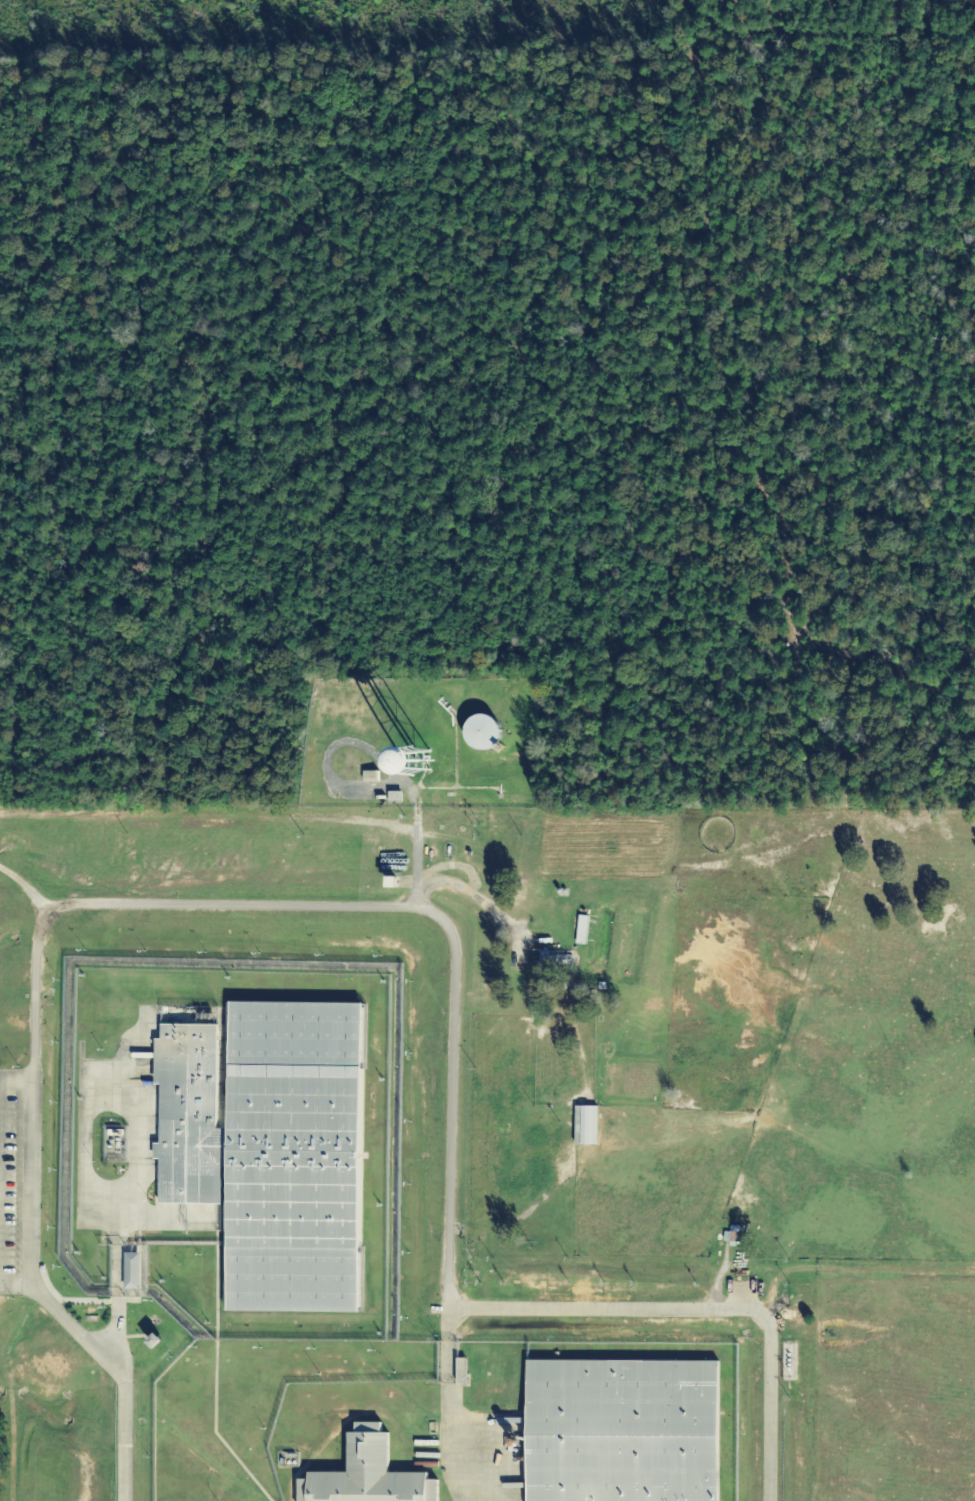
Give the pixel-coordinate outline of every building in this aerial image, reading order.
[(485,753),(497,724),(475,715),(463,745),(485,753)] [(586,916),(577,916),(575,944),(584,944),(586,916)] [(538,967),(571,967),(571,950),(538,950),(538,967)] [(361,1002),(229,1001),(228,1128),(216,1128),(217,1023),(160,1023),(160,1038),(154,1038),(153,1084),(159,1084),(158,1142),(153,1142),(153,1159),(158,1159),(158,1203),(227,1204),(226,1310),(358,1312),(361,1002)] [(596,1145),(596,1105),(573,1105),(573,1145),(596,1145)] [(723,1244),(741,1244),(741,1227),(723,1227),(723,1244)] [(123,1289),(138,1289),(138,1253),(123,1253),(123,1289)] [(526,1360),(526,1500),(717,1500),(718,1361),(526,1360)] [(307,1472),(307,1479),(297,1479),(297,1500),(436,1500),(436,1480),(426,1480),(426,1473),(387,1472),(387,1432),(380,1432),(380,1422),(354,1422),(354,1432),(347,1432),(347,1472),(307,1472)]
